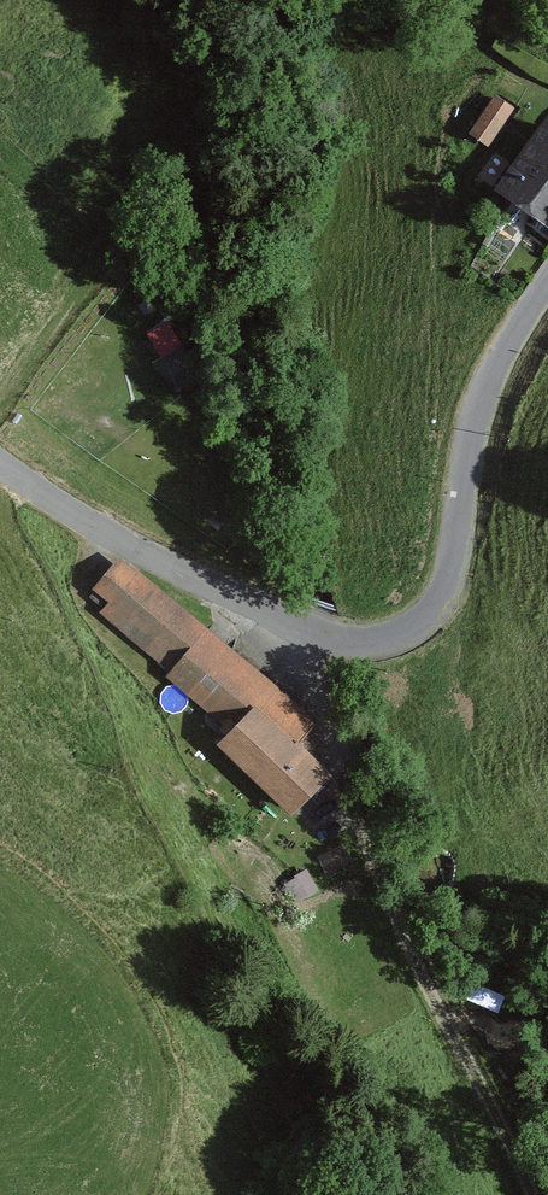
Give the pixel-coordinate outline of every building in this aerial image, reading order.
[(486,148),(511,111),(494,99),(468,136),(486,148)] [(546,121),(495,193),(547,230),(547,123),(546,121)] [(161,355),(183,345),(171,321),(149,332),(161,355)] [(312,731),(307,718),(121,557),(93,589),(106,600),(96,611),(170,674),(165,680),(229,735),(215,752),(292,818),(330,774),(298,747),(312,731)]
